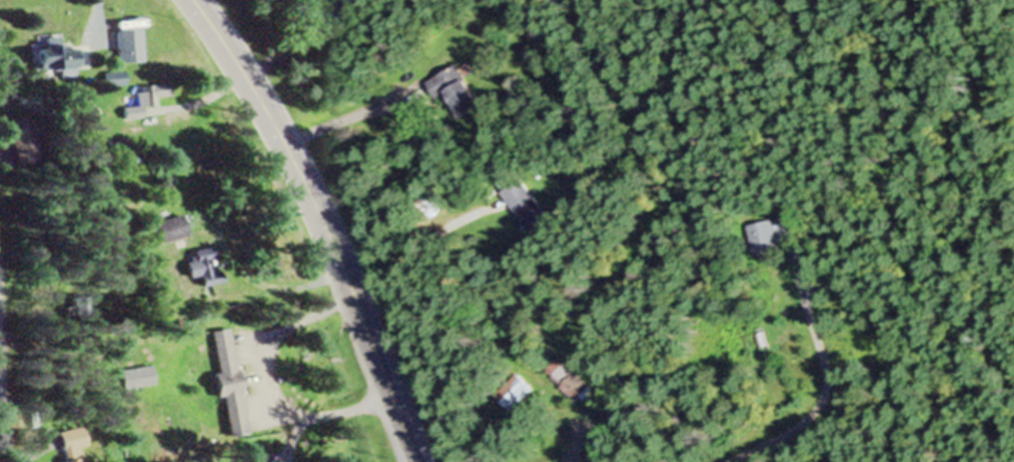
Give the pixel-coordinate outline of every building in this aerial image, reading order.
[(264,452),(243,456),(244,461),(266,461),(264,452)]
